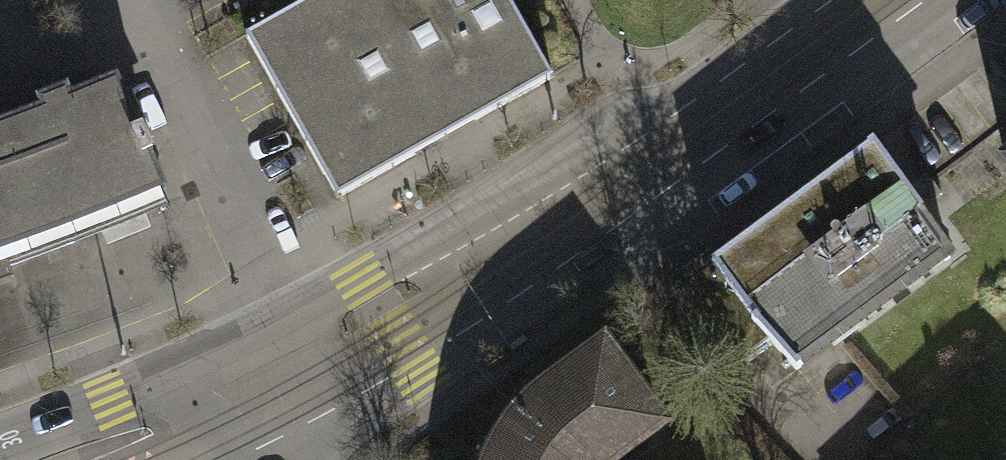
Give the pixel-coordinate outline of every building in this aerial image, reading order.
[(328,198),(545,77),(502,0),(296,0),(236,33),(328,198)] [(983,58),(1005,83),(1005,37),(983,58)] [(157,204),(135,154),(149,151),(137,126),(125,132),(105,83),(63,99),(57,87),(29,98),(35,112),(0,124),(0,263),(157,204)] [(697,267),(671,286),(734,357),(758,339),(787,367),(941,256),(910,213),(915,211),(866,143),(697,267)] [(653,432),(599,338),(509,413),(485,459),(614,459),(653,432)]
